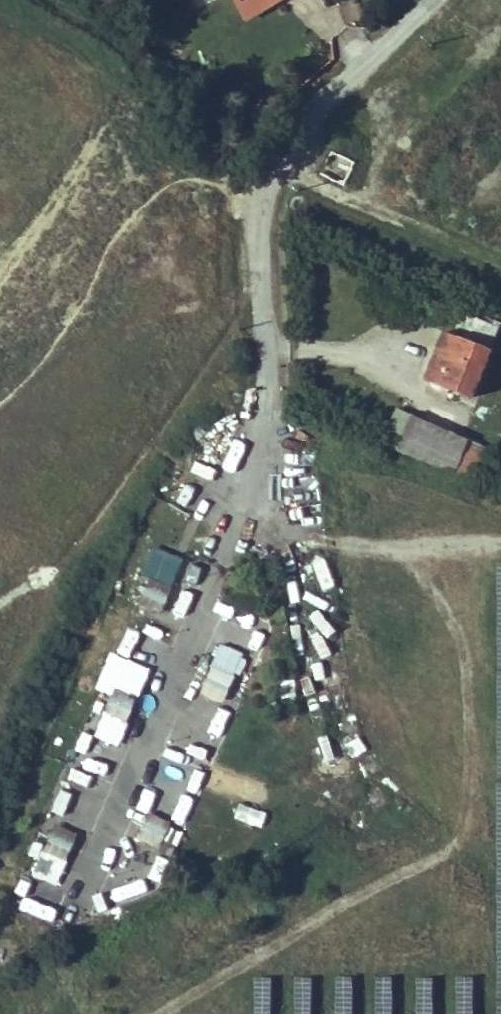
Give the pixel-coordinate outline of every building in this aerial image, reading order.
[(247,16),(276,0),(238,0),(247,16)] [(476,402),(500,339),(500,329),(478,320),(470,341),(450,332),(430,382),(476,402)] [(411,417),(398,449),(473,481),(487,449),(411,417)] [(209,445),(195,471),(225,486),(238,459),(209,445)] [(153,548),(141,574),(170,587),(181,560),(153,548)] [(138,600),(157,612),(168,592),(149,581),(138,600)] [(198,692),(223,703),(244,653),(220,642),(198,692)] [(111,691),(94,740),(117,747),(143,670),(107,658),(97,686),(111,691)] [(103,776),(114,755),(88,743),(78,764),(103,776)] [(66,789),(58,818),(77,823),(85,795),(66,789)] [(241,804),(235,817),(259,827),(265,814),(241,804)] [(136,840),(159,848),(168,820),(145,812),(136,840)] [(31,873),(54,883),(77,834),(54,823),(31,873)]
